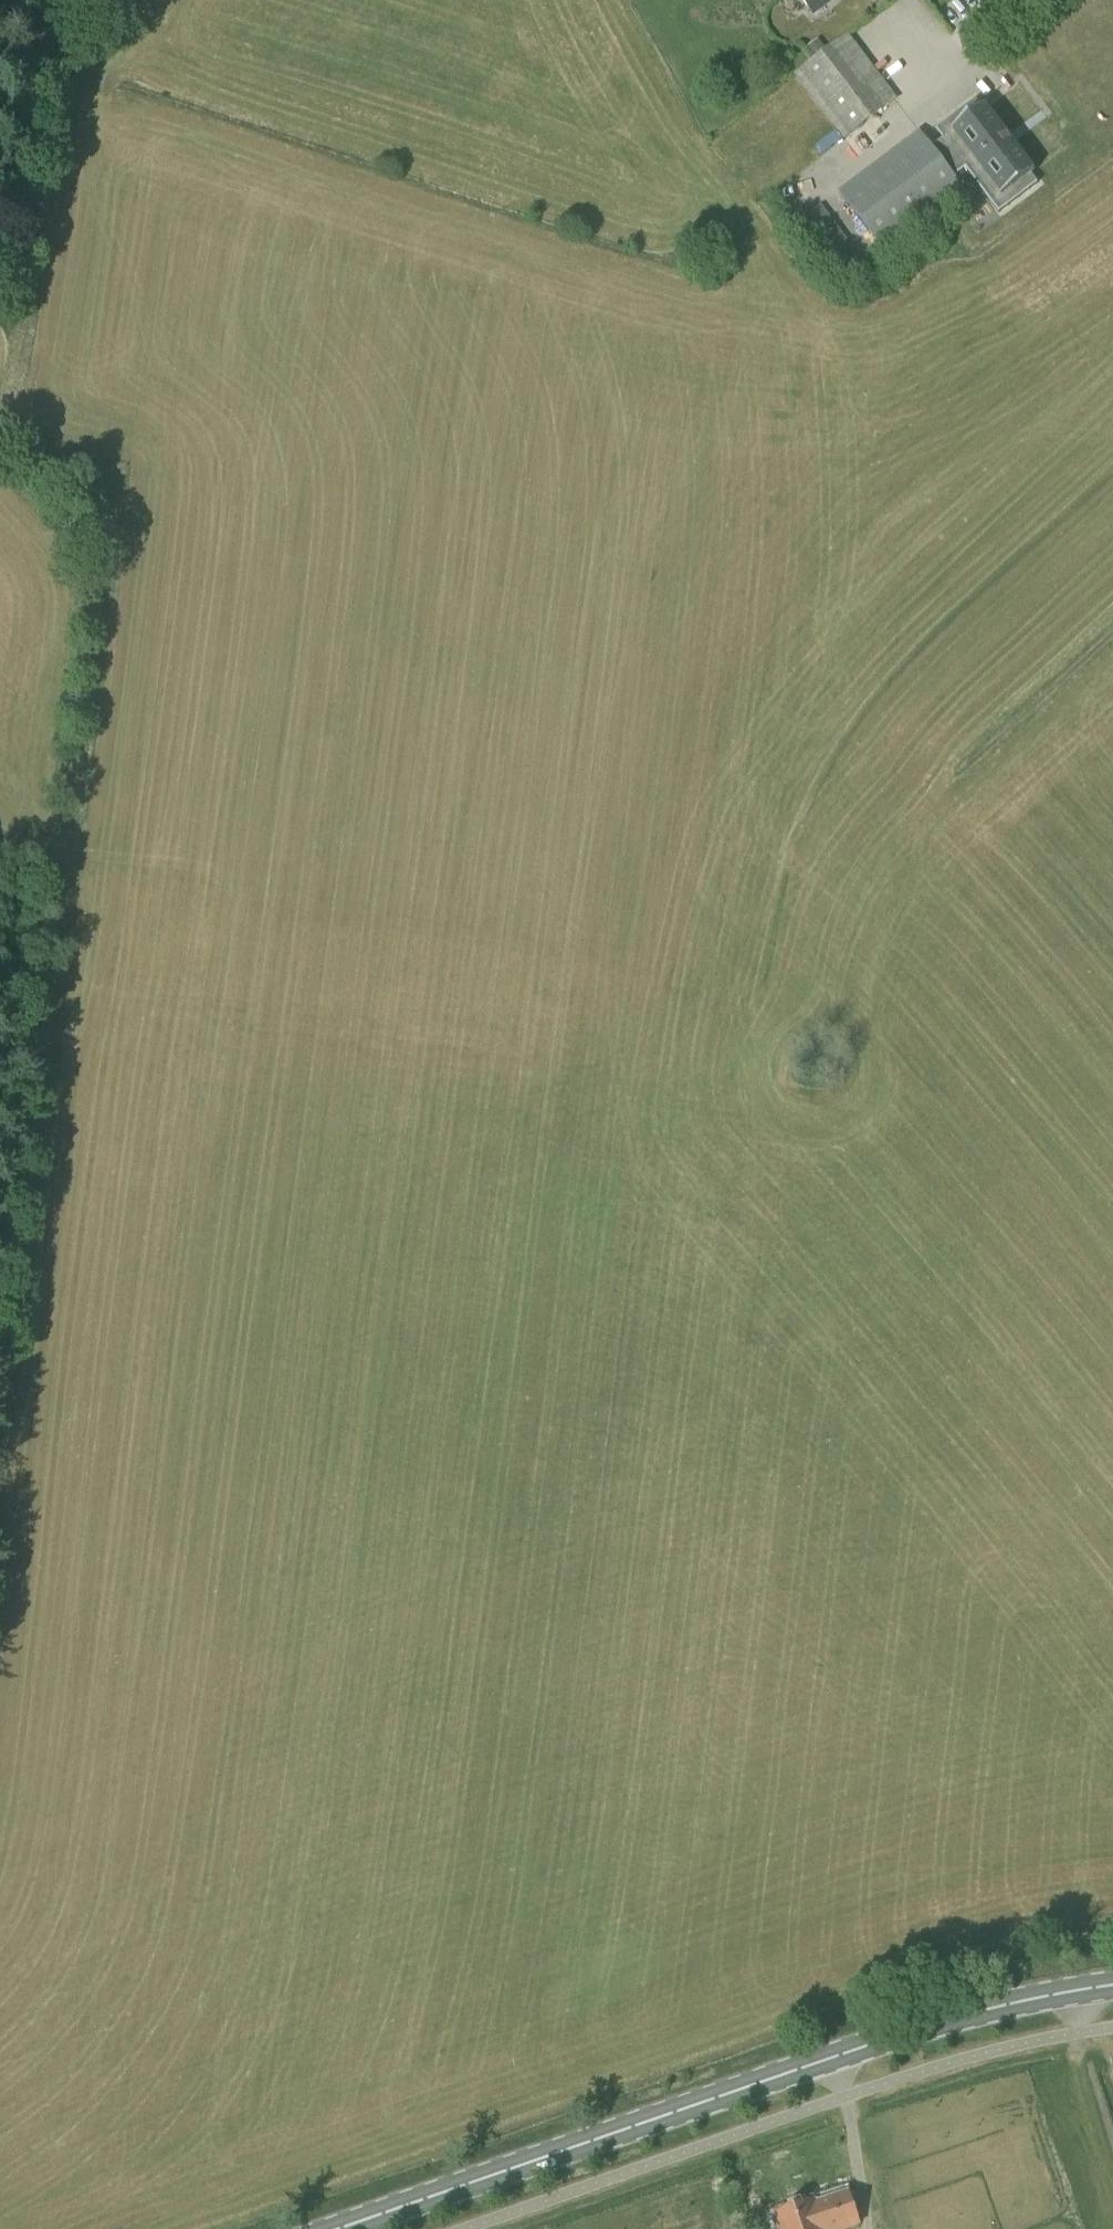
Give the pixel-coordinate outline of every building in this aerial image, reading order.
[(812,15),(832,0),(801,0),(812,15)] [(844,141),(897,100),(847,35),(794,76),(844,141)] [(985,108),(952,133),(1000,197),(1034,172),(985,108)] [(882,252),(964,191),(919,131),(838,192),(882,252)] [(827,263),(851,245),(821,205),(797,223),(827,263)] [(830,2228),(846,2228),(859,2224),(848,2191),(820,2201),(830,2228)] [(820,2201),(775,2216),(779,2228),(830,2228),(820,2201)]
